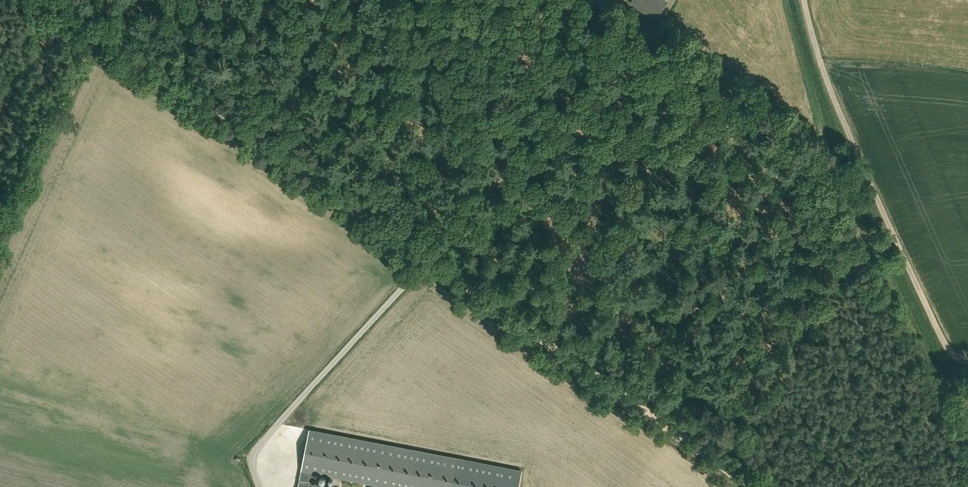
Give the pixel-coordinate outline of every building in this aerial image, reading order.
[(665,24),(671,8),(665,6),(665,5),(653,0),(641,0),(636,13),(665,24)] [(457,458),(310,430),(302,470),(299,486),(301,486),(305,486),(313,486),(316,473),(392,486),(451,486),(457,458)]
